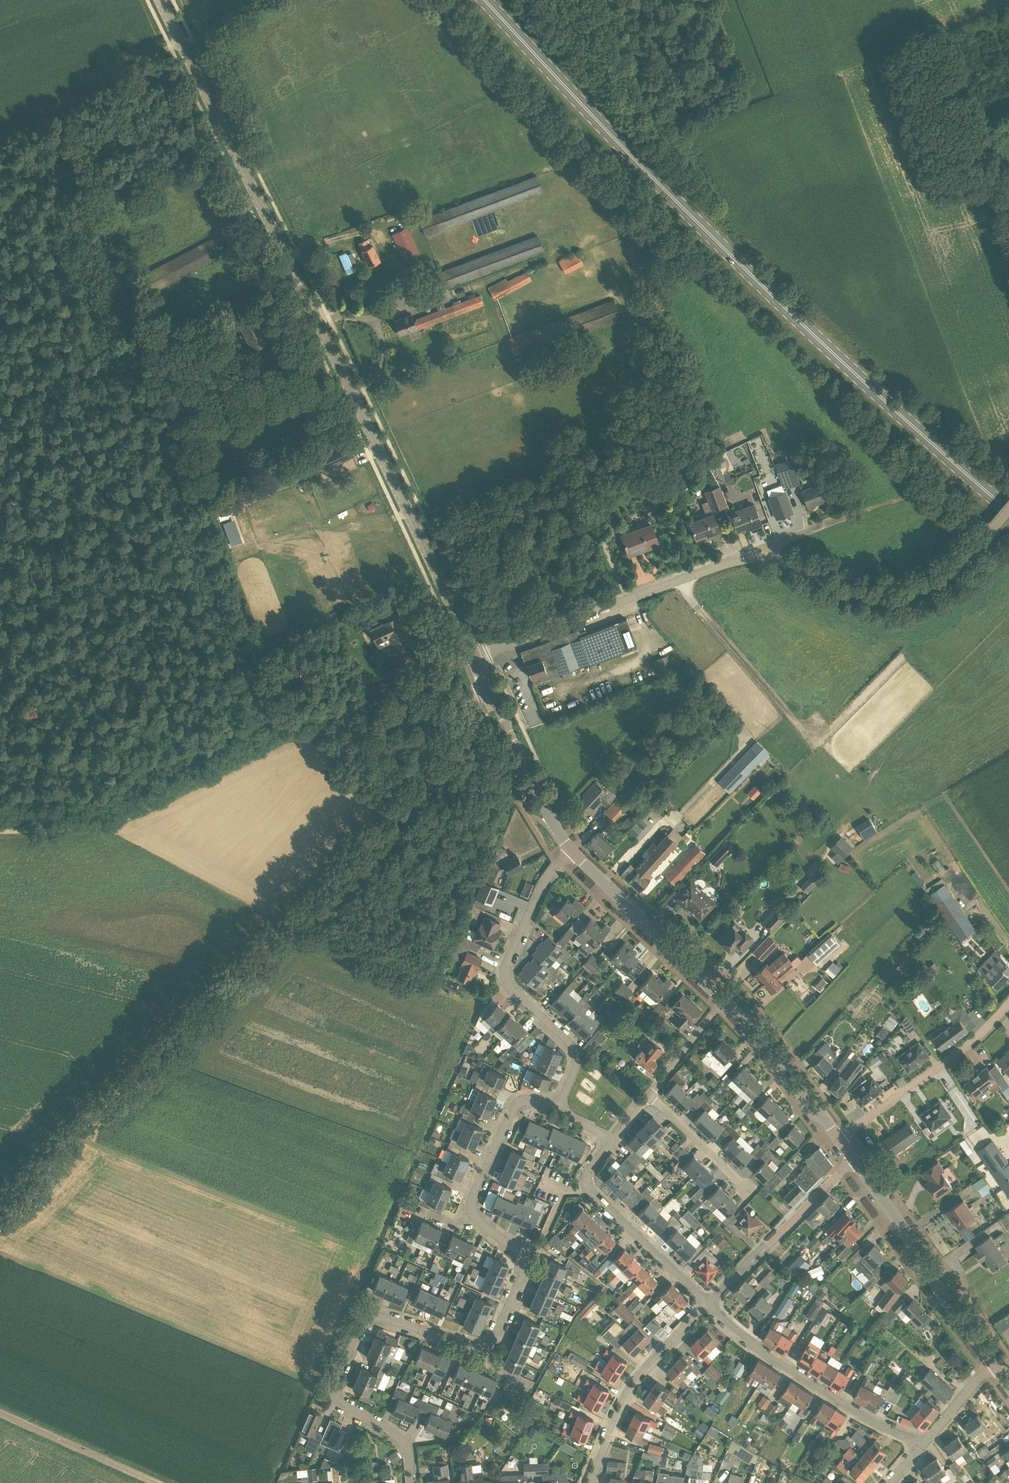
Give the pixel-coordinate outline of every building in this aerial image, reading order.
[(544,191),(538,175),(421,219),(426,235),(544,191)] [(406,227),(392,234),(405,261),(419,254),(406,227)] [(238,247),(229,230),(140,277),(149,294),(238,247)] [(545,252),(539,236),(440,272),(446,288),(545,252)] [(366,240),(359,243),(369,265),(380,260),(373,246),(370,247),(366,240)] [(583,263),(578,254),(578,255),(575,250),(559,260),(565,273),(583,263)] [(531,280),(526,271),(507,281),(506,277),(488,287),(494,300),(531,280)] [(484,304),(481,296),(476,297),(474,293),(468,295),(470,300),(446,309),(443,301),(436,303),(439,311),(416,320),(417,321),(415,322),(412,314),(395,320),(400,335),(417,329),(484,304)] [(621,319),(614,300),(508,339),(514,355),(551,341),(553,344),(621,319)] [(257,318),(240,326),(251,349),(268,341),(257,318)] [(751,439),(753,447),(764,444),(762,436),(751,439)] [(355,455),(348,441),(314,458),(320,471),(355,455)] [(722,454),(708,460),(713,471),(727,465),(722,454)] [(284,475),(286,478),(289,484),(298,479),(296,473),(292,466),(286,469),(288,473),(284,475)] [(786,469),(792,487),(800,484),(793,466),(786,469)] [(786,469),(777,472),(783,490),(792,487),(786,469)] [(826,482),(824,476),(812,481),(814,487),(802,491),(808,507),(832,498),(826,482)] [(257,486),(247,491),(251,500),(262,494),(257,486)] [(709,490),(705,492),(712,511),(726,505),(719,487),(709,490)] [(785,492),(769,498),(777,519),(793,513),(785,492)] [(653,496),(649,506),(658,510),(662,499),(653,496)] [(739,510),(731,513),(737,530),(750,525),(751,528),(761,524),(756,510),(741,515),(739,510)] [(714,514),(690,523),(696,539),(711,534),(712,537),(721,534),(714,514)] [(651,524),(621,535),(629,555),(644,549),(645,550),(659,545),(651,524)] [(242,542),(240,536),(229,540),(231,546),(242,542)] [(399,616),(382,624),(383,625),(371,630),(377,643),(389,638),(394,650),(411,642),(399,616)] [(580,674),(578,667),(590,663),(590,664),(637,647),(627,619),(580,636),(578,631),(521,652),(526,665),(531,678),(539,675),(541,681),(562,673),(564,679),(580,674)] [(666,655),(654,660),(659,671),(670,667),(666,655)] [(307,665),(297,669),(301,680),(311,675),(307,665)] [(751,746),(717,782),(729,793),(769,751),(760,743),(754,750),(751,746)] [(615,795),(607,787),(604,790),(595,781),(585,791),(587,793),(578,802),(591,814),(601,802),(605,806),(615,795)] [(756,784),(751,790),(757,796),(763,790),(756,784)] [(629,789),(622,796),(628,800),(634,794),(629,789)] [(622,796),(621,795),(605,812),(612,819),(629,801),(628,800),(622,796)] [(628,830),(635,822),(628,816),(621,824),(628,830)] [(635,822),(641,828),(646,822),(640,817),(635,822)] [(628,830),(635,837),(642,830),(635,823),(628,830)] [(865,840),(878,832),(872,823),(859,831),(865,840)] [(613,845),(598,831),(587,843),(602,857),(613,845)] [(676,843),(666,834),(657,845),(653,842),(647,849),(650,852),(645,858),(655,867),(676,843)] [(841,836),(836,842),(848,853),(854,847),(841,836)] [(731,851),(723,844),(709,859),(716,867),(731,851)] [(692,847),(683,857),(693,866),(702,856),(692,847)] [(516,854),(509,858),(508,857),(499,861),(493,859),(487,872),(495,875),(498,869),(504,866),(509,874),(522,866),(516,854)] [(635,869),(630,865),(621,875),(639,891),(650,879),(647,876),(655,867),(645,858),(635,869)] [(675,885),(680,879),(670,870),(665,876),(675,885)] [(810,876),(800,887),(807,894),(817,884),(810,876)] [(690,879),(673,897),(678,902),(682,906),(685,904),(691,910),(691,911),(693,913),(694,912),(701,919),(715,903),(690,879)] [(521,894),(529,896),(533,883),(525,881),(521,894)] [(498,889),(483,882),(476,897),(476,898),(488,903),(492,904),(498,889)] [(488,903),(476,898),(473,905),(485,910),(488,903)] [(573,900),(572,902),(567,898),(555,912),(563,920),(570,913),(574,917),(583,906),(578,901),(577,903),(573,900)] [(955,899),(940,908),(948,923),(950,926),(961,941),(976,931),(960,907),(955,899)] [(785,917),(776,909),(762,924),(771,932),(785,917)] [(938,919),(931,912),(921,923),(928,929),(938,919)] [(499,932),(497,931),(500,923),(485,917),(482,924),(480,924),(474,938),(461,932),(456,942),(468,948),(476,951),(480,943),(492,948),(499,932)] [(599,925),(590,918),(587,922),(574,938),(582,944),(599,925)] [(741,928),(741,929),(734,922),(724,933),(725,934),(719,940),(727,948),(730,945),(734,949),(735,948),(740,953),(753,939),(741,928)] [(582,944),(578,949),(585,956),(594,947),(606,932),(599,925),(582,944)] [(574,932),(569,927),(557,941),(562,946),(574,932)] [(768,935),(753,951),(762,959),(777,943),(768,935)] [(839,944),(831,935),(808,955),(816,964),(839,944)] [(540,945),(555,959),(559,954),(566,960),(570,956),(549,936),(540,945)] [(461,952),(466,954),(466,952),(468,948),(456,942),(450,956),(457,959),(461,952)] [(625,942),(611,958),(619,965),(631,951),(633,949),(625,942)] [(555,959),(540,945),(532,955),(535,957),(556,976),(557,976),(554,974),(558,970),(551,964),(555,959)] [(645,966),(638,959),(634,955),(635,954),(631,951),(619,965),(617,967),(625,974),(633,980),(645,966)] [(481,958),(466,952),(462,962),(464,963),(458,978),(468,982),(474,968),(477,969),(481,958)] [(784,952),(768,966),(766,964),(754,974),(764,985),(779,972),(792,961),(784,952)] [(591,954),(583,964),(588,969),(596,959),(591,954)] [(794,967),(802,961),(797,956),(792,961),(779,972),(764,985),(770,992),(782,982),(780,980),(794,967)] [(1000,956),(983,974),(997,988),(1008,975),(1008,966),(1000,956)] [(527,966),(541,979),(548,985),(552,980),(553,980),(556,976),(535,957),(527,966)] [(596,959),(588,969),(593,973),(602,964),(596,959)] [(445,973),(448,965),(440,962),(437,970),(445,973)] [(935,962),(929,966),(934,973),(940,969),(935,962)] [(830,965),(825,970),(833,978),(838,972),(830,965)] [(527,966),(519,975),(540,994),(544,990),(537,984),(541,979),(527,966)] [(565,976),(560,971),(557,975),(561,980),(565,976)] [(660,979),(652,971),(640,986),(643,989),(639,994),(643,998),(648,993),(660,979)] [(823,978),(814,986),(819,991),(828,982),(823,978)] [(668,985),(660,979),(648,993),(656,1000),(668,985)] [(573,997),(569,992),(575,986),(570,982),(551,1004),(560,1012),(573,997)] [(622,982),(614,991),(619,996),(627,987),(622,982)] [(624,1001),(632,991),(627,987),(619,996),(624,1001)] [(701,1010),(694,1003),(693,1004),(682,994),(671,1006),(681,1015),(674,1023),(681,1030),(688,1022),(689,1023),(701,1010)] [(573,997),(560,1012),(568,1020),(586,1001),(588,999),(584,995),(578,1001),(573,997)] [(584,1012),(590,1005),(586,1001),(568,1020),(566,1023),(575,1031),(589,1016),(584,1012)] [(664,1006),(658,1002),(651,1012),(656,1016),(664,1006)] [(505,1010),(497,1003),(489,1012),(484,1007),(481,1011),(478,1018),(480,1021),(488,1028),(492,1024),(497,1019),(505,1010)] [(667,1011),(671,1006),(667,1003),(663,1008),(667,1011)] [(609,1007),(604,1013),(608,1017),(614,1011),(609,1007)] [(604,1018),(599,1013),(599,1014),(595,1010),(589,1016),(575,1031),(584,1039),(604,1018)] [(976,1025),(968,1013),(954,1023),(934,1038),(942,1050),(976,1025)] [(497,1019),(492,1024),(488,1028),(493,1032),(496,1028),(504,1036),(517,1022),(509,1014),(501,1023),(497,1019)] [(909,1017),(907,1015),(902,1022),(909,1033),(916,1028),(909,1017)] [(521,1042),(522,1042),(517,1037),(525,1029),(517,1022),(504,1036),(501,1040),(508,1047),(503,1053),(508,1057),(516,1048),(521,1042)] [(881,1027),(877,1034),(883,1039),(888,1033),(881,1027)] [(606,1037),(598,1030),(583,1046),(589,1052),(587,1054),(593,1060),(600,1052),(594,1047),(599,1041),(601,1042),(606,1037)] [(486,1031),(482,1036),(486,1040),(491,1035),(486,1031)] [(538,1041),(544,1034),(540,1031),(534,1038),(538,1041)] [(534,1037),(530,1033),(522,1042),(521,1042),(526,1047),(534,1037)] [(662,1049),(646,1036),(637,1047),(641,1050),(635,1057),(649,1069),(656,1061),(654,1059),(662,1049)] [(728,1059),(736,1050),(724,1039),(714,1050),(712,1048),(706,1054),(713,1059),(712,1065),(722,1075),(732,1063),(728,1059)] [(523,1050),(526,1047),(521,1042),(516,1048),(520,1051),(523,1050)] [(825,1043),(813,1053),(819,1059),(813,1065),(823,1075),(834,1065),(831,1061),(837,1056),(825,1043)] [(919,1043),(898,1058),(909,1072),(930,1057),(919,1043)] [(467,1044),(464,1052),(466,1053),(472,1046),(467,1044)] [(561,1053),(544,1045),(539,1055),(557,1063),(561,1053)] [(850,1058),(855,1052),(850,1048),(846,1054),(836,1066),(841,1070),(850,1058)] [(883,1051),(878,1055),(882,1061),(888,1058),(883,1051)] [(507,1057),(502,1053),(498,1058),(503,1062),(507,1057)] [(999,1060),(1007,1071),(1003,1075),(1008,1084),(1008,1053),(999,1060)] [(539,1055),(535,1064),(530,1062),(528,1068),(533,1070),(539,1073),(542,1068),(553,1073),(557,1063),(539,1055)] [(864,1064),(857,1058),(843,1076),(839,1073),(829,1086),(840,1095),(864,1064)] [(467,1069),(461,1067),(458,1074),(463,1077),(467,1069)] [(744,1088),(754,1076),(744,1067),(737,1074),(733,1070),(724,1079),(729,1083),(739,1093),(744,1088)] [(965,1083),(975,1097),(990,1086),(997,1081),(997,1080),(1001,1085),(1000,1086),(1001,1087),(1000,1087),(1003,1091),(1008,1086),(1008,1084),(1003,1075),(996,1079),(987,1067),(965,1083)] [(488,1069),(484,1078),(479,1076),(476,1082),(488,1087),(490,1082),(501,1087),(506,1077),(488,1069)] [(533,1070),(528,1080),(524,1078),(521,1084),(533,1089),(535,1084),(546,1088),(550,1078),(539,1073),(533,1070)] [(680,1085),(685,1080),(677,1072),(669,1081),(673,1085),(666,1093),(676,1102),(687,1091),(680,1085)] [(714,1074),(707,1081),(714,1087),(720,1080),(714,1074)] [(757,1093),(764,1085),(754,1076),(744,1088),(739,1093),(749,1101),(742,1109),(746,1113),(761,1097),(757,1093)] [(883,1091),(879,1085),(874,1079),(870,1078),(852,1092),(855,1097),(854,1098),(856,1101),(858,1101),(862,1106),(883,1091)] [(485,1093),(488,1087),(476,1082),(474,1088),(478,1090),(474,1100),(492,1108),(496,1098),(485,1093)] [(697,1109),(709,1096),(704,1092),(701,1095),(698,1093),(694,1097),(687,1091),(676,1102),(685,1112),(693,1104),(697,1109)] [(704,1130),(715,1118),(720,1113),(710,1104),(714,1101),(709,1096),(697,1109),(702,1113),(694,1120),(704,1130)] [(761,1097),(746,1113),(748,1114),(754,1113),(755,1112),(756,1115),(762,1120),(765,1121),(779,1105),(769,1096),(765,1101),(761,1097)] [(474,1100),(470,1109),(465,1107),(462,1113),(474,1118),(476,1112),(487,1118),(492,1108),(474,1100)] [(951,1115),(941,1100),(921,1115),(932,1129),(951,1115)] [(444,1105),(441,1112),(445,1115),(449,1107),(444,1105)] [(768,1125),(772,1120),(778,1126),(773,1131),(777,1135),(786,1126),(790,1122),(786,1118),(789,1114),(779,1105),(765,1121),(764,1121),(768,1125)] [(746,1113),(742,1109),(738,1114),(742,1118),(746,1113)] [(462,1113),(460,1118),(456,1128),(460,1130),(478,1138),(482,1129),(471,1123),(474,1118),(462,1113)] [(665,1128),(653,1116),(645,1125),(657,1137),(665,1128)] [(726,1136),(734,1128),(727,1121),(722,1125),(715,1118),(704,1130),(714,1139),(721,1132),(726,1136)] [(736,1119),(731,1124),(734,1127),(740,1122),(736,1119)] [(528,1152),(540,1126),(529,1121),(526,1128),(524,1133),(521,1139),(527,1142),(523,1150),(524,1150),(528,1152)] [(918,1136),(909,1124),(885,1141),(894,1153),(918,1136)] [(645,1125),(636,1133),(649,1145),(653,1149),(655,1151),(658,1147),(663,1142),(657,1137),(645,1125)] [(540,1126),(528,1152),(534,1155),(537,1146),(543,1149),(551,1131),(540,1126)] [(786,1126),(777,1135),(769,1144),(773,1148),(783,1137),(794,1147),(805,1135),(795,1126),(790,1130),(786,1126)] [(555,1151),(564,1133),(552,1128),(551,1131),(543,1149),(540,1154),(546,1156),(549,1148),(555,1151)] [(733,1157),(744,1146),(737,1140),(742,1135),(734,1128),(726,1136),(730,1140),(723,1148),(733,1157)] [(478,1138),(460,1130),(456,1140),(451,1138),(449,1144),(460,1149),(463,1143),(474,1148),(478,1138)] [(575,1138),(564,1133),(555,1151),(561,1154),(558,1162),(563,1164),(575,1138)] [(635,1148),(631,1152),(640,1161),(660,1180),(664,1176),(670,1171),(667,1169),(662,1174),(641,1154),(649,1145),(636,1133),(628,1142),(635,1148)] [(436,1140),(430,1137),(428,1143),(433,1145),(436,1140)] [(575,1138),(563,1164),(564,1165),(568,1167),(572,1159),(578,1161),(582,1152),(586,1143),(575,1138)] [(766,1150),(770,1146),(769,1144),(766,1142),(765,1142),(762,1146),(766,1150)] [(978,1152),(1008,1196),(1008,1164),(993,1142),(978,1152)] [(458,1154),(460,1149),(449,1144),(442,1158),(447,1160),(447,1161),(464,1169),(469,1159),(458,1154)] [(766,1152),(758,1144),(750,1153),(744,1146),(733,1157),(742,1167),(753,1155),(758,1160),(766,1152)] [(676,1157),(685,1149),(680,1145),(672,1153),(676,1157)] [(959,1145),(952,1150),(957,1156),(963,1152),(959,1145)] [(821,1176),(820,1175),(834,1164),(820,1147),(812,1154),(811,1152),(807,1155),(809,1157),(807,1158),(810,1162),(803,1167),(804,1169),(794,1179),(799,1183),(785,1197),(793,1205),(821,1176)] [(689,1153),(685,1149),(676,1157),(678,1159),(679,1158),(682,1160),(689,1153)] [(512,1150),(507,1160),(514,1163),(521,1167),(523,1162),(531,1165),(534,1160),(532,1160),(526,1157),(522,1155),(512,1150)] [(640,1161),(631,1152),(627,1156),(636,1165),(640,1161)] [(769,1164),(773,1159),(766,1152),(758,1160),(762,1164),(755,1172),(765,1181),(776,1170),(769,1164)] [(694,1156),(693,1157),(689,1153),(682,1160),(677,1165),(681,1169),(683,1167),(692,1177),(703,1165),(694,1156)] [(636,1165),(627,1156),(623,1161),(632,1170),(636,1165)] [(679,1158),(678,1159),(674,1163),(672,1161),(669,1164),(674,1168),(677,1165),(682,1160),(679,1158)] [(503,1170),(525,1180),(527,1175),(519,1171),(521,1167),(514,1163),(507,1160),(503,1170)] [(440,1164),(434,1167),(431,1173),(443,1178),(445,1172),(460,1179),(464,1169),(447,1161),(445,1166),(440,1164)] [(952,1186),(942,1172),(944,1170),(938,1162),(923,1173),(929,1181),(926,1183),(936,1197),(952,1186)] [(629,1172),(620,1163),(604,1180),(613,1189),(629,1173),(629,1172)] [(793,1168),(787,1163),(765,1185),(772,1191),(793,1168)] [(568,1167),(564,1165),(561,1171),(567,1173),(569,1167),(568,1167)] [(713,1174),(707,1168),(703,1165),(692,1177),(702,1185),(691,1197),(695,1201),(699,1197),(708,1188),(703,1184),(713,1174)] [(520,1190),(522,1185),(525,1180),(503,1170),(498,1181),(512,1187),(520,1190)] [(605,1179),(609,1174),(604,1170),(600,1174),(605,1179)] [(441,1183),(443,1178),(431,1173),(429,1178),(434,1181),(429,1190),(447,1198),(451,1188),(441,1183)] [(622,1197),(634,1185),(633,1184),(637,1181),(629,1173),(613,1189),(622,1197)] [(992,1191),(986,1176),(975,1180),(981,1195),(992,1191)] [(641,1203),(650,1193),(645,1189),(642,1193),(634,1185),(622,1197),(630,1205),(636,1198),(641,1203)] [(708,1188),(699,1197),(704,1201),(703,1202),(713,1211),(717,1206),(728,1195),(718,1185),(712,1192),(708,1188)] [(510,1191),(505,1189),(501,1197),(496,1195),(490,1209),(500,1213),(510,1191)] [(429,1190),(425,1200),(420,1198),(418,1204),(429,1209),(432,1203),(443,1208),(447,1198),(429,1190)] [(511,1201),(515,1193),(510,1191),(500,1213),(510,1218),(516,1203),(511,1201)] [(650,1202),(654,1197),(650,1193),(641,1203),(644,1206),(638,1213),(648,1223),(659,1211),(650,1202)] [(717,1206),(727,1216),(723,1220),(727,1224),(735,1215),(731,1211),(738,1204),(728,1195),(717,1206)] [(829,1195),(807,1219),(815,1226),(820,1220),(817,1217),(823,1210),(829,1216),(840,1204),(829,1195)] [(532,1198),(527,1196),(523,1204),(517,1201),(516,1203),(510,1218),(509,1220),(520,1225),(532,1198)] [(540,1211),(533,1208),(537,1201),(532,1198),(520,1225),(531,1230),(540,1211)] [(964,1199),(954,1206),(945,1212),(950,1218),(952,1217),(959,1229),(976,1218),(964,1199)] [(570,1230),(565,1235),(569,1239),(575,1233),(591,1217),(582,1208),(571,1219),(575,1223),(569,1230),(570,1230)] [(856,1219),(846,1210),(834,1224),(827,1232),(832,1236),(839,1228),(843,1232),(843,1233),(855,1220),(856,1219)] [(669,1228),(677,1220),(676,1219),(673,1216),(668,1220),(659,1211),(648,1223),(657,1232),(664,1224),(669,1228)] [(688,1220),(693,1215),(688,1211),(683,1215),(688,1220)] [(753,1229),(754,1231),(762,1223),(754,1216),(752,1218),(747,1212),(743,1216),(738,1212),(735,1215),(727,1224),(740,1237),(745,1232),(747,1235),(753,1229)] [(591,1217),(575,1233),(569,1239),(572,1242),(577,1237),(582,1241),(588,1235),(599,1224),(591,1217)] [(675,1249),(687,1237),(677,1228),(681,1224),(677,1220),(669,1228),(673,1232),(665,1240),(675,1249)] [(839,1236),(849,1245),(854,1239),(864,1228),(855,1220),(843,1233),(843,1232),(839,1236)] [(431,1225),(421,1221),(417,1231),(411,1229),(406,1240),(411,1243),(414,1238),(423,1242),(431,1225)] [(599,1224),(588,1235),(596,1243),(596,1244),(607,1233),(599,1224)] [(436,1240),(441,1229),(431,1225),(423,1242),(433,1247),(431,1251),(436,1254),(442,1243),(436,1240)] [(733,1235),(724,1226),(720,1230),(729,1239),(733,1235)] [(591,1250),(585,1255),(588,1258),(599,1247),(605,1252),(615,1240),(607,1233),(596,1244),(596,1243),(593,1247),(590,1249),(591,1250)] [(720,1233),(712,1241),(721,1249),(728,1241),(720,1233)] [(442,1243),(436,1254),(442,1257),(444,1252),(454,1256),(462,1239),(452,1234),(447,1245),(442,1243)] [(561,1239),(555,1234),(548,1241),(558,1250),(564,1243),(561,1239)] [(803,1240),(807,1245),(811,1240),(807,1236),(803,1240)] [(822,1242),(816,1236),(807,1245),(813,1251),(822,1242)] [(990,1236),(976,1245),(980,1251),(976,1254),(981,1261),(985,1258),(993,1271),(1008,1261),(990,1236)] [(696,1246),(687,1237),(675,1249),(685,1258),(692,1251),(696,1256),(705,1247),(700,1242),(696,1246)] [(472,1256),(467,1254),(472,1243),(462,1239),(454,1256),(464,1261),(461,1265),(467,1268),(472,1256)] [(572,1242),(569,1239),(565,1243),(564,1244),(567,1247),(572,1242)] [(551,1246),(547,1242),(542,1247),(546,1251),(551,1246)] [(586,1245),(581,1251),(585,1255),(591,1250),(590,1249),(586,1245)] [(886,1256),(875,1245),(864,1255),(859,1249),(849,1258),(861,1270),(862,1269),(870,1278),(881,1268),(877,1264),(886,1256)] [(852,1252),(846,1246),(838,1255),(844,1261),(852,1252)] [(717,1259),(705,1247),(696,1256),(692,1260),(698,1265),(695,1268),(700,1274),(699,1275),(706,1282),(713,1275),(712,1273),(717,1268),(713,1263),(717,1259)] [(633,1257),(624,1249),(613,1260),(622,1269),(633,1257)] [(811,1264),(800,1254),(787,1266),(798,1277),(811,1264)] [(590,1261),(585,1267),(591,1272),(600,1263),(594,1257),(590,1261)] [(633,1257),(622,1269),(630,1277),(641,1265),(633,1257)] [(493,1258),(489,1268),(504,1274),(508,1265),(493,1258)] [(546,1270),(562,1277),(566,1268),(573,1271),(571,1274),(576,1277),(581,1268),(569,1259),(565,1268),(551,1260),(546,1270)] [(611,1263),(608,1259),(599,1269),(603,1272),(603,1273),(609,1267),(608,1266),(611,1263)] [(638,1284),(649,1273),(641,1265),(630,1277),(634,1281),(629,1287),(628,1286),(623,1292),(627,1295),(637,1284),(638,1284)] [(489,1268),(485,1277),(484,1277),(500,1284),(504,1274),(489,1268)] [(892,1285),(878,1302),(888,1310),(901,1293),(897,1290),(909,1280),(898,1269),(887,1280),(892,1285)] [(542,1279),(558,1286),(562,1277),(546,1270),(542,1279)] [(611,1280),(616,1274),(612,1270),(607,1276),(611,1280)] [(764,1286),(765,1286),(769,1282),(775,1275),(770,1270),(759,1282),(764,1286)] [(649,1273),(638,1284),(637,1284),(627,1295),(630,1299),(636,1293),(641,1297),(657,1281),(649,1273)] [(616,1274),(611,1280),(614,1283),(619,1277),(616,1274)] [(751,1284),(756,1278),(751,1274),(734,1291),(744,1301),(756,1289),(751,1284)] [(379,1275),(372,1290),(382,1294),(388,1279),(379,1275)] [(481,1286),(480,1286),(496,1293),(500,1284),(484,1277),(481,1276),(477,1284),(481,1286)] [(388,1279),(382,1294),(391,1298),(398,1283),(388,1279)] [(538,1288),(553,1295),(558,1286),(542,1279),(538,1288)] [(611,1280),(607,1284),(612,1289),(616,1285),(611,1280)] [(664,1297),(669,1302),(680,1291),(671,1282),(655,1300),(658,1303),(664,1297)] [(765,1286),(768,1290),(763,1295),(762,1295),(750,1307),(761,1317),(773,1304),(768,1300),(773,1294),(777,1289),(769,1282),(765,1286)] [(401,1303),(407,1287),(398,1283),(391,1298),(401,1303)] [(429,1292),(420,1287),(418,1291),(413,1303),(422,1307),(429,1292)] [(599,1292),(604,1297),(610,1292),(606,1288),(604,1287),(599,1292)] [(534,1298),(549,1305),(553,1295),(538,1288),(534,1298)] [(826,1295),(827,1293),(822,1288),(817,1294),(823,1299),(826,1295)] [(680,1291),(669,1302),(673,1306),(668,1313),(671,1316),(688,1299),(680,1291)] [(432,1311),(439,1296),(429,1292),(422,1307),(432,1311)] [(775,1313),(782,1318),(794,1299),(786,1295),(775,1313)] [(441,1316),(448,1300),(439,1296),(432,1311),(441,1316)] [(491,1303),(476,1296),(471,1306),(487,1313),(491,1303)] [(643,1304),(636,1297),(627,1307),(634,1313),(643,1304)] [(549,1305),(534,1298),(529,1307),(544,1315),(549,1305)] [(906,1304),(900,1298),(892,1306),(898,1312),(906,1304)] [(597,1303),(592,1299),(577,1314),(582,1319),(597,1303)] [(913,1300),(903,1310),(911,1318),(918,1324),(919,1323),(923,1327),(932,1319),(928,1314),(913,1300)] [(813,1319),(821,1306),(815,1302),(806,1315),(813,1319)] [(621,1303),(615,1309),(628,1322),(635,1315),(621,1303)] [(487,1313),(471,1306),(467,1316),(482,1322),(487,1313)] [(639,1309),(634,1314),(638,1318),(643,1313),(639,1309)] [(832,1313),(825,1309),(818,1320),(825,1324),(832,1313)] [(573,1315),(562,1310),(560,1314),(560,1315),(571,1320),(573,1315)] [(482,1322),(467,1316),(464,1323),(463,1325),(478,1332),(482,1322)] [(520,1328),(535,1334),(539,1325),(524,1318),(520,1328)] [(650,1319),(645,1325),(652,1333),(658,1327),(650,1319)] [(774,1346),(782,1333),(776,1329),(780,1322),(775,1319),(762,1339),(774,1346)] [(638,1326),(633,1321),(629,1325),(625,1330),(630,1335),(641,1346),(650,1338),(638,1326)] [(535,1334),(520,1328),(516,1337),(531,1344),(535,1334)] [(615,1336),(608,1329),(602,1334),(619,1347),(622,1344),(633,1354),(641,1346),(630,1335),(625,1330),(622,1328),(615,1336)] [(708,1329),(700,1337),(711,1349),(712,1348),(717,1354),(722,1349),(725,1346),(708,1329)] [(797,1333),(793,1331),(789,1338),(782,1333),(774,1346),(785,1353),(797,1333)] [(371,1346),(386,1353),(386,1354),(391,1356),(394,1357),(398,1346),(396,1345),(398,1340),(386,1335),(384,1340),(375,1336),(371,1346)] [(867,1339),(863,1336),(858,1343),(863,1346),(867,1339)] [(512,1347),(527,1353),(531,1344),(516,1337),(512,1347)] [(700,1337),(692,1346),(709,1362),(712,1359),(706,1354),(711,1349),(700,1337)] [(410,1342),(407,1348),(414,1350),(416,1344),(411,1342),(410,1342)] [(817,1356),(816,1356),(821,1349),(810,1342),(797,1361),(808,1369),(817,1356)] [(837,1348),(832,1345),(827,1353),(832,1356),(837,1348)] [(386,1353),(371,1346),(366,1357),(375,1360),(372,1366),(384,1371),(391,1356),(386,1354),(386,1353)] [(431,1351),(421,1347),(415,1362),(424,1366),(431,1351)] [(508,1356),(522,1363),(527,1353),(512,1347),(508,1356)] [(613,1352),(613,1353),(607,1348),(600,1358),(607,1362),(606,1362),(620,1371),(626,1361),(613,1352)] [(837,1348),(832,1356),(836,1358),(841,1351),(837,1348)] [(941,1354),(945,1359),(951,1355),(947,1349),(941,1354)] [(431,1351),(424,1366),(433,1371),(440,1355),(431,1351)] [(583,1369),(588,1362),(574,1353),(569,1361),(583,1369)] [(675,1363),(687,1374),(691,1369),(697,1375),(700,1371),(683,1354),(675,1363)] [(440,1355),(433,1371),(443,1375),(450,1359),(440,1355)] [(522,1363),(508,1356),(503,1365),(518,1372),(522,1363)] [(817,1356),(808,1369),(819,1375),(827,1363),(817,1356)] [(936,1364),(939,1367),(945,1361),(941,1358),(936,1364)] [(770,1366),(759,1359),(751,1371),(746,1379),(751,1382),(755,1375),(762,1379),(770,1366)] [(876,1363),(870,1359),(863,1370),(870,1374),(876,1363)] [(740,1360),(733,1371),(738,1375),(740,1376),(747,1365),(740,1360)] [(548,1369),(555,1373),(557,1369),(556,1365),(552,1362),(548,1369)] [(606,1362),(603,1368),(597,1364),(594,1368),(601,1372),(601,1373),(613,1381),(620,1371),(606,1362)] [(468,1368),(459,1363),(452,1379),(461,1383),(468,1368)] [(675,1363),(667,1371),(684,1388),(687,1384),(682,1379),(687,1374),(675,1363)] [(718,1379),(723,1374),(711,1363),(706,1368),(713,1375),(718,1379)] [(827,1363),(819,1375),(830,1383),(838,1370),(827,1363)] [(382,1376),(384,1371),(372,1366),(370,1371),(361,1368),(357,1378),(373,1384),(377,1387),(382,1376)] [(781,1374),(770,1366),(762,1379),(769,1384),(765,1391),(769,1393),(781,1374)] [(838,1370),(830,1383),(841,1390),(854,1370),(849,1367),(845,1374),(838,1370)] [(468,1368),(461,1383),(471,1387),(478,1372),(468,1368)] [(930,1369),(927,1372),(923,1368),(916,1376),(945,1402),(955,1391),(930,1369)] [(714,1377),(707,1369),(703,1373),(711,1381),(714,1377)] [(910,1373),(906,1370),(902,1377),(900,1380),(902,1382),(910,1373)] [(738,1375),(733,1371),(729,1376),(735,1380),(738,1375)] [(478,1372),(471,1387),(480,1391),(487,1376),(478,1372)] [(497,1380),(487,1376),(480,1391),(490,1395),(497,1380)] [(867,1387),(871,1380),(866,1377),(854,1397),(865,1404),(873,1391),(867,1387)] [(357,1378),(352,1388),(361,1392),(359,1397),(370,1403),(373,1397),(368,1394),(373,1384),(357,1378)] [(595,1382),(588,1378),(585,1383),(592,1387),(589,1393),(602,1400),(608,1389),(595,1382)] [(794,1400),(803,1387),(791,1380),(779,1400),(778,1400),(790,1407),(794,1400)] [(650,1391),(664,1401),(668,1395),(674,1400),(677,1396),(657,1381),(650,1391)] [(865,1404),(877,1411),(884,1397),(889,1400),(896,1389),(891,1385),(888,1390),(884,1387),(880,1394),(873,1391),(865,1404)] [(688,1387),(683,1393),(697,1405),(702,1399),(688,1387)] [(726,1387),(716,1400),(723,1404),(732,1392),(726,1387)] [(814,1394),(803,1387),(794,1400),(801,1404),(796,1411),(801,1414),(814,1394)] [(406,1393),(395,1388),(390,1400),(396,1402),(392,1412),(402,1416),(409,1401),(403,1399),(406,1393)] [(889,1400),(895,1404),(902,1393),(896,1389),(889,1400)] [(650,1391),(644,1400),(663,1415),(666,1411),(660,1406),(664,1401),(650,1391)] [(922,1392),(919,1396),(926,1402),(920,1408),(932,1418),(941,1408),(922,1392)] [(589,1393),(586,1398),(579,1394),(576,1399),(597,1410),(602,1400),(589,1393)] [(682,1393),(678,1398),(683,1402),(687,1397),(682,1393)] [(771,1400),(764,1395),(758,1405),(766,1409),(771,1400)] [(428,1402),(417,1397),(414,1404),(409,1401),(402,1416),(413,1421),(417,1411),(422,1414),(428,1402)] [(553,1403),(559,1406),(562,1400),(556,1397),(553,1403)] [(571,1404),(562,1400),(559,1406),(568,1410),(571,1404)] [(779,1406),(771,1401),(764,1413),(771,1417),(779,1406)] [(835,1408),(824,1401),(811,1421),(816,1424),(820,1417),(827,1421),(835,1408)] [(441,1416),(435,1413),(438,1407),(428,1402),(422,1414),(428,1416),(424,1426),(434,1431),(441,1416)] [(719,1413),(709,1405),(704,1412),(713,1420),(719,1413)] [(835,1408),(827,1421),(834,1426),(829,1433),(834,1436),(846,1415),(835,1408)] [(932,1418),(920,1408),(913,1417),(912,1418),(924,1428),(932,1418)] [(314,1430),(321,1415),(309,1409),(299,1432),(309,1437),(304,1449),(314,1453),(319,1442),(323,1434),(314,1430)] [(449,1411),(443,1409),(441,1416),(434,1431),(445,1435),(452,1421),(446,1418),(449,1411)] [(593,1419),(578,1413),(578,1414),(571,1411),(569,1416),(576,1418),(573,1424),(589,1430),(593,1419)] [(636,1412),(631,1423),(646,1430),(649,1424),(656,1427),(658,1423),(636,1412)] [(733,1415),(728,1422),(733,1425),(738,1418),(733,1415)] [(780,1423),(783,1417),(780,1415),(776,1421),(774,1424),(778,1426),(780,1423)] [(978,1415),(965,1424),(973,1436),(980,1430),(986,1439),(998,1431),(994,1425),(988,1429),(978,1415)] [(681,1424),(670,1416),(666,1422),(678,1429),(681,1424)] [(911,1420),(903,1417),(901,1422),(908,1425),(911,1420)] [(347,1432),(339,1429),(342,1424),(330,1419),(323,1434),(319,1442),(331,1448),(333,1444),(340,1448),(347,1432)] [(711,1426),(704,1421),(699,1428),(706,1433),(711,1426)] [(788,1424),(786,1422),(783,1421),(781,1424),(779,1427),(784,1430),(788,1424)] [(631,1423),(626,1433),(647,1444),(649,1439),(643,1436),(646,1430),(631,1423)] [(666,1423),(662,1431),(673,1437),(678,1430),(666,1423)] [(573,1424),(571,1431),(564,1428),(562,1432),(584,1441),(589,1430),(573,1424)] [(712,1425),(707,1432),(715,1438),(720,1430),(712,1425)] [(465,1431),(462,1426),(451,1433),(454,1438),(465,1431)] [(536,1440),(540,1431),(532,1426),(527,1435),(536,1440)] [(867,1440),(857,1430),(851,1437),(861,1446),(867,1440)] [(954,1458),(961,1452),(965,1458),(966,1459),(967,1458),(971,1455),(966,1449),(967,1448),(958,1436),(945,1445),(954,1458)] [(754,1442),(755,1440),(749,1437),(746,1442),(752,1446),(754,1443),(754,1442)] [(756,1453),(733,1438),(728,1449),(750,1462),(756,1453)] [(887,1451),(871,1438),(863,1448),(867,1451),(879,1461),(887,1451)] [(560,1446),(574,1454),(578,1447),(564,1439),(560,1446)] [(850,1443),(845,1439),(839,1439),(836,1442),(845,1450),(850,1443)] [(664,1447),(650,1443),(648,1451),(662,1455),(664,1447)] [(1003,1448),(1000,1443),(990,1450),(983,1455),(986,1460),(1003,1448)] [(847,1451),(853,1456),(856,1452),(850,1446),(847,1451)] [(396,1451),(388,1457),(394,1464),(401,1458),(396,1451)] [(691,1453),(685,1451),(682,1458),(688,1461),(691,1453)] [(713,1464),(704,1463),(702,1456),(695,1451),(688,1462),(686,1471),(691,1472),(690,1482),(711,1482),(713,1470),(713,1464)] [(847,1451),(843,1455),(855,1465),(851,1470),(862,1480),(871,1470),(859,1460),(853,1456),(847,1451)] [(867,1451),(862,1457),(859,1460),(871,1470),(879,1461),(867,1451)] [(662,1455),(656,1454),(654,1464),(660,1466),(662,1455)] [(995,1455),(987,1461),(990,1466),(996,1462),(999,1460),(995,1455)] [(325,1457),(321,1467),(339,1465),(339,1463),(325,1457)] [(937,1458),(924,1468),(933,1480),(929,1482),(945,1482),(939,1475),(946,1471),(937,1458)] [(627,1463),(608,1460),(607,1469),(618,1470),(617,1478),(610,1477),(610,1482),(624,1482),(627,1463)] [(966,1473),(956,1460),(949,1464),(959,1478),(966,1473)] [(841,1461),(836,1466),(844,1473),(848,1467),(841,1461)] [(433,1465),(435,1482),(450,1482),(449,1479),(447,1463),(433,1465)] [(480,1463),(471,1464),(460,1465),(461,1474),(459,1474),(460,1482),(483,1482),(481,1472),(480,1463)] [(535,1463),(523,1463),(524,1474),(502,1475),(499,1482),(498,1482),(527,1482),(527,1475),(535,1474),(535,1463)] [(565,1473),(548,1474),(548,1463),(535,1463),(535,1474),(543,1474),(543,1482),(542,1482),(566,1482),(565,1482),(565,1473)] [(338,1465),(331,1466),(333,1482),(340,1482),(338,1465)] [(338,1466),(340,1480),(348,1479),(346,1465),(338,1466)] [(316,1468),(307,1469),(308,1475),(308,1481),(317,1480),(316,1468)] [(654,1470),(646,1469),(638,1468),(632,1482),(652,1482),(654,1470)] [(685,1476),(669,1475),(669,1473),(659,1471),(657,1482),(683,1482),(685,1476)] [(728,1482),(727,1482),(742,1482),(743,1477),(731,1473),(728,1482)]
